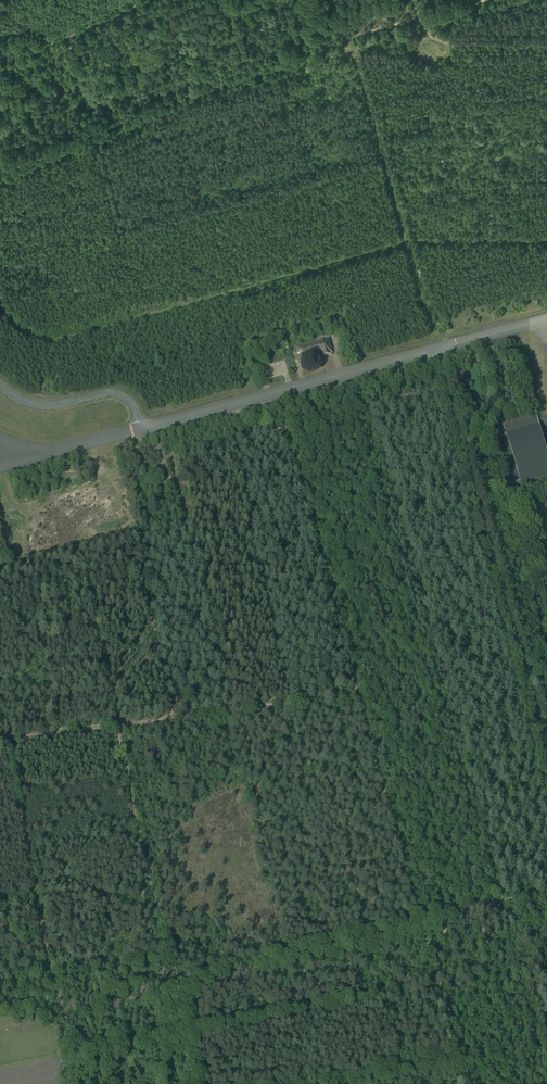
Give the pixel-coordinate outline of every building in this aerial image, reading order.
[(329,338),(296,347),(300,362),(322,356),(322,357),(332,354),(332,353),(333,353),(329,338)] [(458,374),(461,386),(469,383),(466,372),(458,374)] [(512,487),(517,486),(519,493),(546,485),(546,451),(537,417),(536,415),(500,426),(502,437),(498,438),(496,439),(496,442),(499,441),(504,460),(507,469),(506,469),(508,476),(509,476),(510,478),(509,479),(509,480),(510,480),(512,487)] [(163,467),(157,469),(160,479),(162,481),(165,480),(165,478),(165,477),(163,467)] [(498,502),(497,495),(491,472),(488,473),(495,503),(498,502)]
